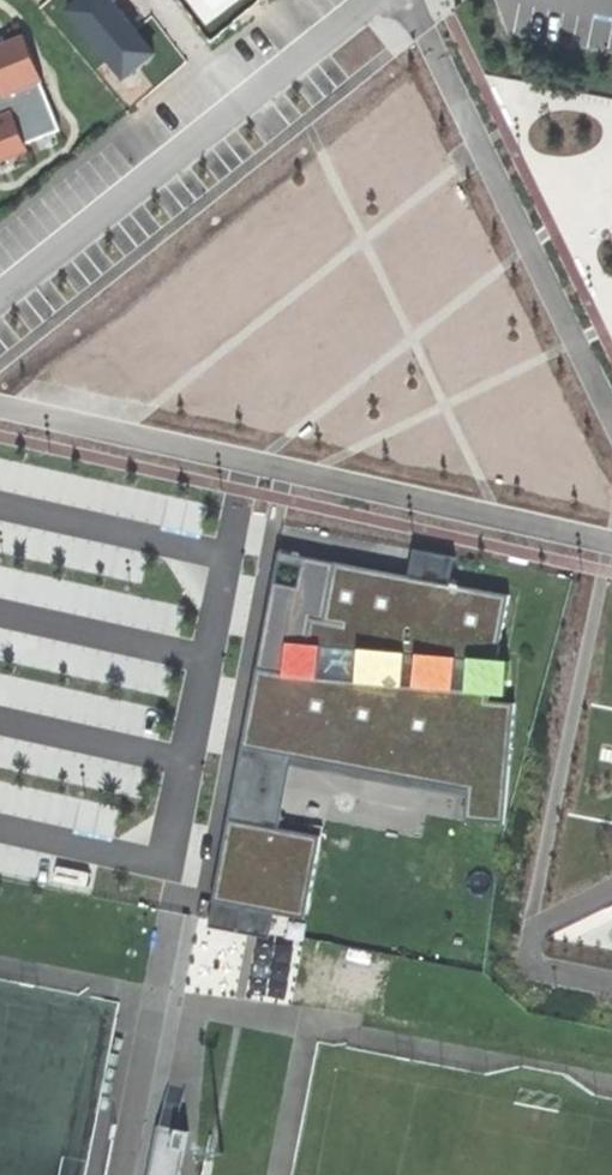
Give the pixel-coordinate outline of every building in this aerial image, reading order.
[(153,53),(127,22),(111,4),(115,1),(114,0),(83,0),(70,11),(122,73),(134,62),(138,66),(153,53)] [(28,151),(26,144),(60,131),(41,84),(44,83),(24,34),(0,44),(0,163),(28,151)] [(402,144),(407,106),(348,99),(343,137),(402,144)] [(413,551),(409,577),(451,585),(455,558),(435,554),(413,551)] [(277,552),(256,668),(283,673),(287,642),(310,644),(312,618),(324,619),(335,563),(277,552)] [(256,668),(242,749),(293,759),(468,791),(465,821),(476,822),(504,824),(515,704),(489,701),(489,696),(505,695),(509,662),(495,660),(509,596),(451,585),(409,577),(335,563),(324,619),(312,618),(310,644),(287,642),(283,673),(256,668)] [(293,759),(242,749),(229,819),(278,829),(293,759)] [(229,819),(214,903),(274,914),(305,920),(321,838),(278,829),(229,819)] [(274,914),(214,903),(210,927),(269,939),(274,914)] [(150,1174),(183,1174),(183,1172),(172,1170),(178,1142),(189,1144),(192,1129),(161,1123),(150,1174)] [(183,1172),(189,1144),(178,1142),(172,1170),(183,1172)]
